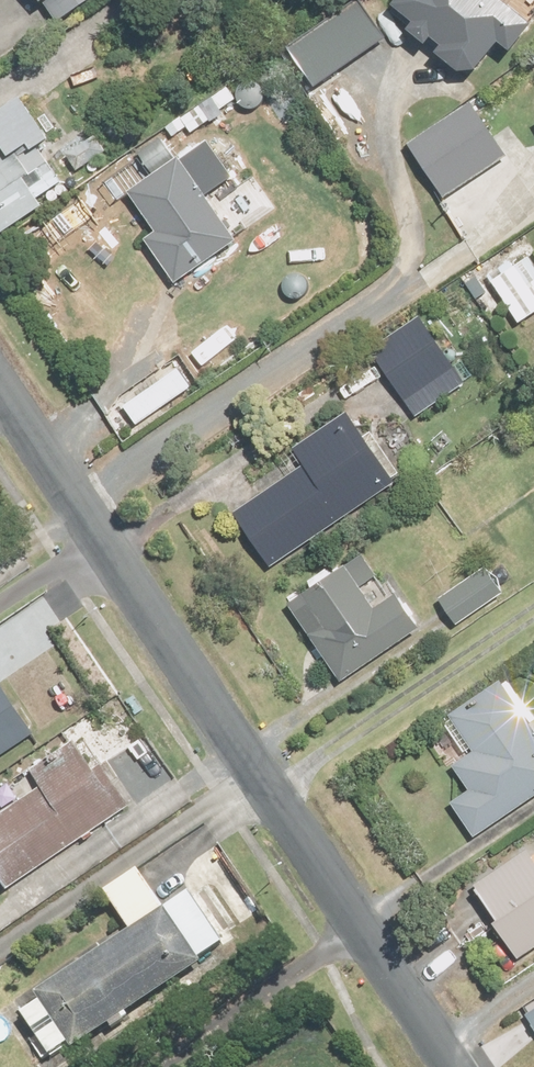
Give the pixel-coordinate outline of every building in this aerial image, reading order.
[(43,11),(46,9),(56,26),(83,11),(98,0),(34,0),(43,11)] [(396,13),(418,30),(413,36),(428,47),(434,41),(447,51),(442,59),(461,76),(478,76),(501,46),(512,55),(532,32),(493,0),(406,0),(396,13)] [(363,5),(286,53),(313,94),(389,46),(363,5)] [(475,94),(415,138),(454,192),(514,147),(475,94)] [(22,105),(0,119),(0,238),(41,210),(37,202),(60,186),(40,154),(50,147),(22,105)] [(97,139),(66,159),(79,178),(109,158),(97,139)] [(180,163),(129,198),(155,237),(144,245),(176,290),(187,282),(238,247),(180,163)] [(489,280),(507,310),(533,294),(533,265),(529,256),(489,280)] [(465,385),(420,320),(367,355),(413,421),(465,385)] [(171,374),(117,408),(132,432),(186,398),(171,374)] [(399,489),(350,415),(292,454),(304,470),(234,517),(272,574),(399,489)] [(345,567),(283,608),(339,692),(424,635),(399,598),(375,614),(345,567)] [(486,571),(438,603),(457,631),(504,598),(486,571)] [(0,686),(0,762),(35,737),(0,686)] [(496,687),(442,720),(467,757),(447,773),(462,796),(444,808),(468,842),(533,798),(533,743),(496,687)] [(0,818),(0,885),(7,895),(132,810),(102,766),(94,772),(74,744),(30,774),(41,790),(0,818)] [(162,913),(139,873),(102,897),(129,936),(32,1001),(38,1010),(18,1021),(31,1039),(50,1027),(54,1033),(36,1044),(48,1064),(68,1053),(72,1058),(197,970),(223,948),(189,896),(162,913)] [(488,903),(524,956),(533,949),(533,873),(488,903)]
